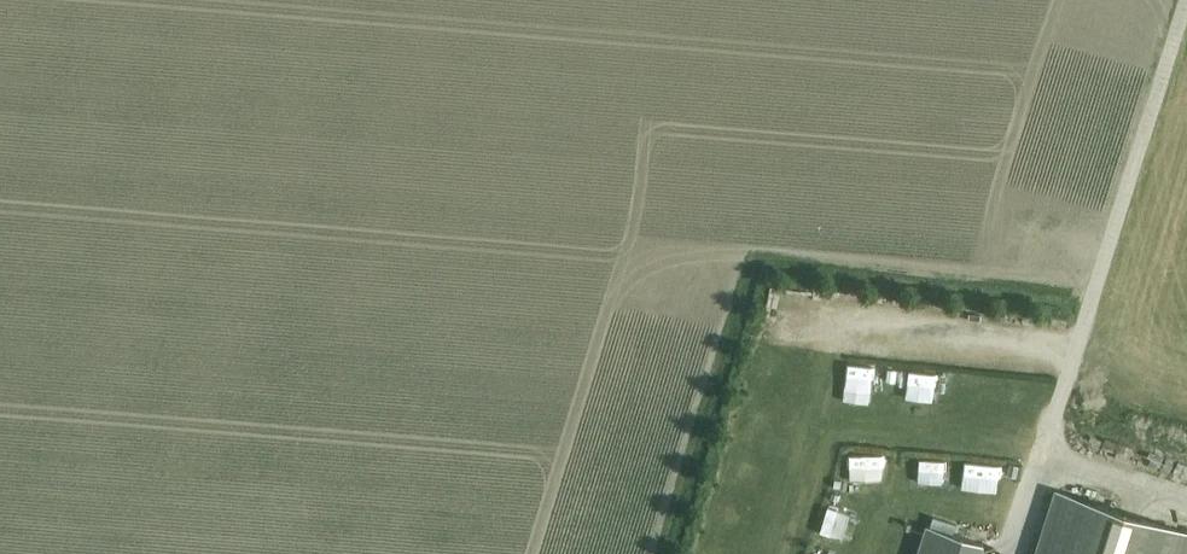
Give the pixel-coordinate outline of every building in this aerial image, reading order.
[(859,501),(866,478),(852,474),(845,496),(859,501)] [(1186,549),(1186,532),(1059,492),(1039,553),(1185,553),(1186,549)] [(919,553),(980,553),(983,543),(928,526),(919,553)]
